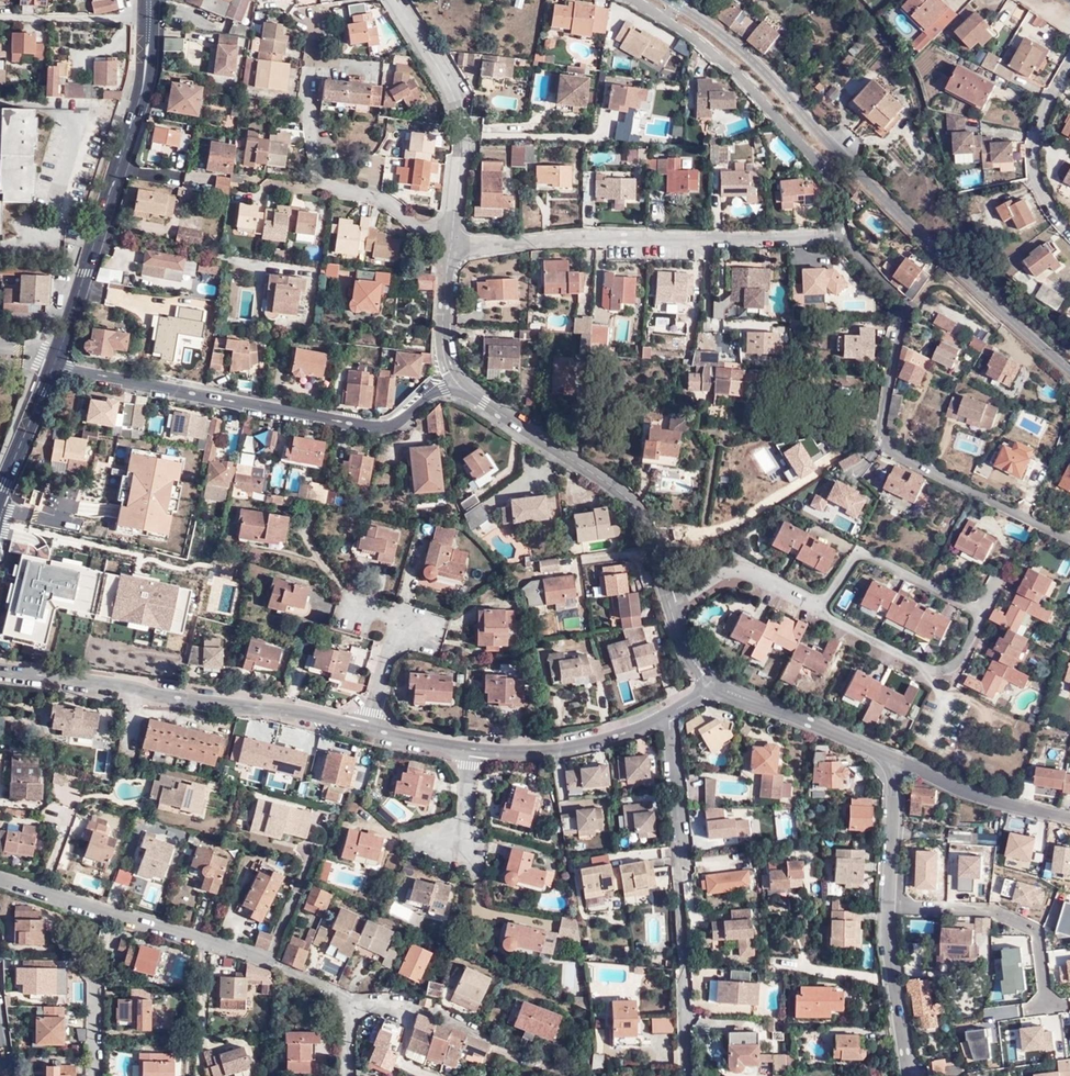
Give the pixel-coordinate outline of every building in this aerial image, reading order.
[(101,13),(117,7),(117,0),(99,0),(93,1),(94,13),(101,13)] [(249,38),(250,28),(240,24),(244,14),(249,16),(252,13),(254,0),(185,0),(184,2),(232,21),(229,34),(249,38)] [(514,9),(521,10),(523,0),(516,0),(514,9)] [(902,5),(925,29),(932,22),(936,18),(944,26),(956,14),(942,0),(906,0),(902,5)] [(763,52),(772,60),(788,42),(763,22),(753,33),(735,20),(743,12),(729,1),(719,14),(715,10),(711,15),(763,52)] [(590,38),(591,34),(594,8),(574,6),(573,11),(568,10),(553,8),(551,29),(571,31),(571,36),(590,38)] [(591,34),(605,36),(609,10),(594,8),(591,34)] [(954,30),(970,47),(976,41),(980,45),(990,36),(984,29),(988,25),(975,11),(954,30)] [(1033,14),(1030,23),(1043,28),(1047,19),(1033,14)] [(367,43),(368,47),(378,46),(376,29),(366,30),(365,24),(370,23),(369,15),(352,18),(353,26),(347,27),(349,45),(367,43)] [(936,18),(932,22),(940,30),(944,26),(936,18)] [(262,23),(257,60),(259,61),(281,64),(281,56),(284,56),(286,37),(282,37),(280,26),(262,23)] [(669,49),(652,38),(649,43),(641,37),(632,31),(634,28),(627,23),(616,40),(623,44),(621,47),(640,60),(642,56),(659,67),(669,49)] [(649,43),(652,38),(643,32),(641,37),(649,43)] [(34,42),(34,34),(12,34),(11,62),(20,62),(20,54),(34,54),(34,58),(44,58),(43,42),(34,42)] [(233,78),(238,38),(218,36),(213,75),(233,78)] [(1027,77),(1033,65),(1038,68),(1048,50),(1043,48),(1041,51),(1029,44),(1031,41),(1025,37),(1009,66),(999,60),(992,72),(1007,81),(1014,69),(1027,77)] [(183,40),(164,40),(163,51),(182,52),(183,40)] [(1029,44),(1041,51),(1043,48),(1031,41),(1029,44)] [(999,60),(1000,59),(987,52),(979,65),(992,72),(999,60)] [(478,55),(459,53),(458,67),(478,69),(478,55)] [(511,78),(513,58),(481,55),(480,77),(502,79),(502,77),(511,78)] [(534,62),(537,62),(544,63),(545,57),(536,55),(534,62)] [(116,84),(116,58),(107,57),(106,62),(95,61),(95,84),(116,84)] [(545,57),(544,63),(556,65),(556,58),(545,57)] [(616,57),(614,66),(627,68),(628,60),(616,57)] [(280,77),(280,71),(281,64),(259,61),(255,87),(284,91),(286,78),(280,77)] [(47,96),(58,97),(58,75),(67,76),(67,63),(58,62),(58,66),(47,66),(47,96)] [(288,72),(289,64),(281,64),(280,71),(288,72)] [(402,98),(407,107),(422,98),(412,80),(408,80),(409,67),(395,64),(392,88),(385,87),(382,106),(394,108),(394,103),(402,98)] [(957,65),(945,87),(983,106),(994,84),(957,65)] [(585,69),(581,68),(568,67),(567,73),(584,76),(585,69)] [(379,107),(380,87),(362,86),(363,77),(358,77),(358,80),(358,85),(347,84),(330,82),(323,81),(322,92),(318,92),(317,101),(321,102),(368,105),(379,107)] [(557,106),(574,108),(583,109),(585,109),(588,81),(552,77),(550,94),(558,95),(557,106)] [(710,117),(710,110),(734,110),(734,95),(723,94),(723,90),(718,85),(712,85),(713,81),(698,80),(697,93),(696,93),(696,117),(710,117)] [(905,107),(877,81),(858,102),(886,129),(905,107)] [(77,97),(91,98),(92,84),(71,83),(71,89),(68,89),(67,97),(77,97)] [(171,84),(166,112),(196,118),(201,89),(171,84)] [(651,92),(612,86),(610,111),(628,114),(628,109),(641,111),(646,111),(646,105),(650,106),(651,92)] [(1023,103),(1026,93),(1009,87),(1006,98),(1023,103)] [(102,98),(119,99),(122,93),(123,91),(103,90),(102,98)] [(367,111),(368,105),(321,102),(321,107),(367,111)] [(1,197),(1,204),(30,205),(30,198),(34,198),(34,163),(31,163),(31,153),(35,153),(35,117),(31,117),(32,112),(2,111),(1,197)] [(964,134),(963,118),(947,114),(947,136),(953,135),(954,155),(974,154),(973,138),(973,133),(964,134)] [(681,138),(682,129),(673,127),(672,137),(681,138)] [(187,153),(189,136),(177,134),(177,132),(153,128),(151,142),(176,147),(176,150),(187,153)] [(684,148),(685,129),(682,129),(681,138),(681,146),(672,145),(672,148),(684,148)] [(246,138),(256,139),(257,133),(247,131),(246,138)] [(404,150),(403,159),(405,160),(423,162),(424,153),(431,154),(433,136),(410,133),(408,142),(408,150),(404,150)] [(275,134),(275,138),(274,144),(268,143),(265,164),(265,166),(282,168),(286,146),(288,147),(289,136),(275,134)] [(973,138),(974,154),(973,160),(982,159),(981,139),(981,137),(973,138)] [(268,143),(269,141),(256,139),(246,138),(242,165),(253,167),(254,163),(265,164),(268,143)] [(981,139),(982,159),(982,169),(1000,169),(1000,173),(1013,172),(1012,143),(992,145),(992,139),(981,139)] [(511,144),(510,166),(521,167),(522,145),(511,144)] [(535,145),(526,145),(526,148),(525,162),(534,163),(535,145)] [(232,169),(234,149),(209,146),(209,149),(200,148),(198,160),(207,161),(205,171),(231,175),(232,169)] [(709,148),(709,166),(719,166),(719,165),(727,165),(727,147),(719,147),(718,146),(709,148)] [(207,161),(198,160),(197,170),(205,171),(207,161)] [(425,192),(428,174),(429,163),(423,162),(405,160),(403,168),(400,167),(399,175),(397,183),(410,185),(409,191),(425,192)] [(690,195),(690,190),(697,190),(698,171),(668,170),(668,160),(657,160),(656,176),(668,176),(668,194),(690,195)] [(1069,184),(1069,163),(1064,160),(1057,173),(1066,178),(1064,181),(1069,184)] [(502,196),(502,161),(480,161),(480,207),(474,207),(474,216),(500,216),(501,208),(512,208),(511,196),(502,196)] [(436,175),(437,164),(429,163),(428,174),(436,175)] [(553,185),(553,189),(571,189),(572,168),(538,167),(537,184),(553,185)] [(242,170),(232,169),(231,175),(230,180),(230,183),(239,184),(242,184),(243,176),(242,176),(242,170)] [(754,173),(719,174),(721,198),(756,196),(756,182),(754,182),(754,173)] [(860,188),(849,177),(843,184),(854,196),(860,188)] [(212,194),(228,197),(229,185),(230,183),(230,180),(215,178),(212,194)] [(604,197),(603,199),(635,201),(635,180),(604,179),(604,182),(596,181),(595,197),(604,197)] [(802,186),(801,180),(779,182),(779,193),(774,192),(775,202),(780,202),(781,210),(794,209),(794,201),(803,200),(803,205),(812,205),(810,186),(802,186)] [(188,181),(187,189),(206,193),(207,184),(188,181)] [(163,216),(167,196),(137,190),(132,214),(142,217),(144,212),(149,213),(163,216)] [(174,198),(167,196),(163,216),(170,217),(171,212),(172,204),(174,198)] [(1022,200),(1006,210),(1003,205),(995,210),(1006,231),(1015,225),(1019,233),(1035,223),(1022,200)] [(253,233),(261,234),(264,214),(256,212),(257,206),(255,206),(249,205),(239,203),(236,226),(253,229),(253,233)] [(179,205),(172,204),(171,212),(178,214),(179,205)] [(967,209),(971,216),(979,212),(976,205),(967,209)] [(299,209),(289,207),(288,213),(286,230),(295,230),(294,233),(314,236),(316,215),(306,214),(298,213),(299,209)] [(966,218),(971,216),(967,209),(963,211),(966,218)] [(264,214),(261,234),(285,237),(286,230),(288,213),(276,211),(265,210),(264,214)] [(367,229),(368,219),(360,218),(359,227),(351,226),(338,224),(335,252),(357,256),(359,241),(365,242),(367,229)] [(180,229),(179,233),(199,237),(200,233),(180,229)] [(365,242),(364,251),(372,252),(372,257),(397,261),(399,241),(390,240),(384,240),(385,236),(385,235),(375,233),(376,230),(367,229),(365,242)] [(179,233),(176,243),(197,247),(199,237),(179,233)] [(1039,281),(1052,270),(1056,275),(1064,268),(1048,248),(1044,252),(1042,248),(1032,255),(1035,259),(1026,265),(1039,281)] [(282,258),(282,254),(283,252),(274,250),(273,257),(282,258)] [(182,260),(144,253),(141,265),(155,268),(155,271),(151,271),(150,279),(178,285),(182,260)] [(909,260),(923,271),(927,265),(914,253),(909,260)] [(903,294),(913,302),(931,277),(923,271),(909,260),(903,255),(890,272),(909,287),(903,294)] [(212,276),(214,266),(198,262),(196,273),(212,276)] [(545,263),(545,289),(561,289),(561,295),(584,295),(584,275),(570,276),(570,263),(545,263)] [(337,277),(338,265),(324,264),(322,275),(337,277)] [(48,267),(0,265),(0,275),(21,276),(21,289),(4,289),(3,313),(29,313),(29,304),(47,304),(48,267)] [(923,271),(931,277),(935,272),(927,265),(923,271)] [(802,269),(803,283),(792,283),(793,305),(804,304),(803,295),(824,294),(824,287),(827,287),(836,296),(847,286),(834,271),(823,271),(818,272),(818,268),(802,269)] [(108,270),(108,280),(121,279),(121,269),(108,270)] [(744,308),(761,309),(762,291),(768,291),(769,270),(732,269),(731,302),(744,303),(744,308)] [(383,301),(385,275),(356,272),(353,303),(349,309),(349,315),(352,317),(355,319),(362,317),(365,318),(365,321),(374,322),(374,319),(376,320),(378,300),(383,301)] [(612,302),(611,311),(620,312),(620,310),(623,310),(623,305),(634,305),(635,279),(615,277),(616,273),(605,273),(603,302),(612,302)] [(674,295),(688,296),(695,296),(696,283),(689,282),(689,276),(659,273),(657,301),(673,303),(674,295)] [(303,279),(268,274),(266,285),(273,286),(269,312),(279,313),(294,315),(297,291),(302,292),(303,279)] [(419,289),(434,290),(435,276),(419,274),(419,289)] [(516,301),(516,280),(486,280),(486,283),(478,283),(478,299),(486,299),(486,301),(516,301)] [(273,286),(266,285),(263,312),(265,315),(267,318),(271,319),(275,318),(277,317),(279,313),(269,312),(273,286)] [(1036,297),(1058,311),(1066,299),(1044,285),(1036,297)] [(688,304),(688,296),(674,295),(673,303),(688,304)] [(205,316),(217,318),(218,302),(199,299),(196,314),(205,316)] [(609,311),(611,311),(612,302),(603,302),(603,305),(609,311)] [(782,321),(794,320),(793,308),(781,319),(782,321)] [(199,351),(204,319),(196,318),(182,316),(178,347),(199,351)] [(958,326),(942,316),(936,325),(952,335),(958,326)] [(593,325),(593,319),(584,319),(583,321),(583,336),(592,336),(593,325)] [(583,336),(583,321),(576,321),(574,336),(583,336)] [(592,336),(591,355),(607,356),(609,326),(593,325),(592,336)] [(859,327),(858,335),(836,334),(835,350),(843,350),(843,357),(874,358),(875,328),(859,327)] [(125,351),(127,335),(91,329),(89,341),(85,342),(84,344),(83,347),(84,350),(86,351),(88,351),(88,354),(109,358),(111,348),(125,351)] [(542,332),(528,331),(520,331),(519,341),(535,342),(534,351),(540,351),(542,332)] [(780,355),(781,334),(750,332),(749,353),(780,355)] [(226,341),(214,340),(213,349),(232,352),(230,368),(249,371),(249,367),(257,365),(255,345),(246,346),(246,345),(237,343),(237,338),(226,336),(226,341)] [(582,354),(591,355),(592,336),(583,336),(582,354)] [(983,356),(988,346),(977,338),(971,348),(983,356)] [(314,347),(338,350),(338,344),(315,341),(314,347)] [(487,361),(487,368),(499,369),(518,370),(519,342),(483,341),(483,361),(487,361)] [(942,350),(958,357),(961,352),(944,343),(942,350)] [(995,350),(988,346),(983,356),(990,360),(995,350)] [(906,347),(901,367),(907,368),(903,378),(923,386),(929,370),(913,364),(917,353),(906,347)] [(291,373),(296,350),(290,349),(287,363),(290,364),(288,369),(284,368),(284,371),(291,373)] [(651,349),(643,349),(642,354),(642,360),(650,361),(651,349)] [(325,357),(296,350),(291,373),(321,379),(325,357)] [(959,358),(958,357),(942,350),(940,350),(935,360),(953,369),(956,364),(958,366),(960,362),(958,361),(959,358)] [(721,353),(695,352),(692,366),(698,366),(705,367),(726,370),(727,363),(720,362),(721,353)] [(987,375),(1007,387),(1020,364),(998,352),(990,365),(992,366),(987,375)] [(913,364),(929,370),(932,361),(930,359),(917,353),(913,364)] [(212,354),(210,369),(221,371),(223,356),(212,354)] [(419,379),(421,364),(422,357),(421,357),(397,354),(394,373),(394,376),(419,379)] [(421,364),(430,365),(431,355),(421,354),(421,357),(422,357),(421,364)] [(565,388),(565,395),(575,396),(575,388),(571,388),(572,376),(576,377),(577,359),(555,358),(553,387),(565,388)] [(1020,364),(1007,387),(1010,389),(1023,366),(1020,364)] [(756,398),(758,371),(746,372),(745,383),(704,378),(705,367),(698,366),(698,375),(689,374),(688,390),(715,392),(722,392),(722,396),(756,398)] [(746,372),(726,370),(705,367),(704,378),(745,383),(746,372)] [(499,369),(487,368),(486,380),(499,381),(499,369)] [(368,373),(365,372),(359,372),(349,371),(347,391),(343,391),(342,405),(370,408),(373,387),(367,386),(368,373)] [(378,379),(394,381),(394,376),(394,373),(379,372),(378,379)] [(825,385),(825,375),(799,373),(799,379),(808,379),(808,385),(825,385)] [(378,379),(374,409),(390,410),(394,381),(378,379)] [(135,395),(134,403),(145,404),(146,396),(135,395)] [(895,396),(890,422),(898,424),(903,399),(895,396)] [(964,405),(962,414),(971,417),(984,421),(983,427),(992,431),(994,430),(1001,409),(967,397),(966,401),(964,405)] [(114,426),(115,416),(117,402),(107,399),(106,404),(101,403),(91,401),(87,421),(114,426)] [(954,402),(949,415),(960,419),(962,414),(964,405),(954,402)] [(133,430),(135,405),(125,403),(123,418),(122,427),(133,430)] [(446,438),(440,404),(428,418),(430,433),(438,433),(438,438),(446,438)] [(147,407),(135,405),(133,430),(144,432),(147,407)] [(172,434),(204,440),(207,419),(197,418),(197,416),(175,412),(172,434)] [(660,426),(649,426),(647,442),(644,442),(641,459),(657,461),(657,466),(675,468),(680,434),(691,427),(681,412),(670,420),(669,432),(660,431),(660,426)] [(122,427),(123,418),(115,416),(114,426),(122,427)] [(984,421),(971,417),(969,424),(982,429),(983,427),(984,421)] [(222,421),(212,419),(206,448),(206,451),(203,463),(210,465),(205,492),(228,496),(233,461),(216,458),(218,443),(214,443),(215,437),(219,438),(222,421)] [(647,442),(649,426),(642,425),(640,441),(644,442),(647,442)] [(86,440),(96,442),(98,431),(83,429),(81,438),(86,439),(86,440)] [(278,438),(278,433),(269,431),(266,448),(275,450),(276,448),(278,438)] [(51,459),(67,462),(65,470),(80,473),(86,440),(86,439),(81,438),(66,436),(65,441),(54,439),(51,459)] [(287,440),(278,438),(276,448),(285,449),(287,440)] [(322,444),(294,440),(292,451),(286,450),(284,461),(319,467),(322,444)] [(908,449),(916,453),(919,445),(912,441),(908,449)] [(1007,447),(1031,459),(1035,451),(1019,444),(1017,448),(1006,443),(1001,454),(998,453),(992,464),(998,467),(1007,447)] [(415,480),(416,493),(443,490),(439,447),(411,449),(413,463),(415,480)] [(1028,465),(1031,459),(1007,447),(998,467),(1026,480),(1032,467),(1028,465)] [(413,463),(411,449),(404,450),(405,456),(407,456),(408,463),(413,463)] [(468,473),(476,487),(490,479),(486,472),(491,469),(478,449),(463,457),(471,471),(468,473)] [(348,471),(343,471),(341,482),(358,485),(356,497),(366,499),(373,460),(364,459),(364,455),(352,452),(350,463),(348,471)] [(841,469),(860,461),(857,452),(837,460),(841,469)] [(48,470),(65,473),(65,470),(67,462),(51,459),(48,470)] [(252,466),(237,463),(233,489),(236,489),(252,491),(262,493),(265,477),(251,475),(252,466)] [(925,479),(894,465),(883,489),(924,507),(928,497),(919,493),(925,479)] [(251,475),(265,477),(266,468),(252,466),(251,475)] [(981,466),(976,474),(989,480),(993,471),(981,466)] [(1069,495),(1069,470),(1060,491),(1069,495)] [(666,478),(666,487),(679,488),(680,478),(666,478)] [(867,495),(833,479),(829,488),(823,485),(818,495),(814,493),(808,505),(822,511),(828,501),(858,515),(867,495)] [(300,498),(310,500),(313,483),(303,481),(300,498)] [(310,500),(327,503),(330,486),(313,483),(310,500)] [(327,503),(328,503),(334,504),(338,484),(330,483),(330,486),(327,503)] [(152,484),(151,492),(150,495),(129,491),(127,491),(124,508),(117,506),(114,525),(123,526),(150,530),(150,529),(160,531),(163,518),(160,517),(161,512),(160,512),(165,487),(152,484)] [(234,497),(251,499),(252,491),(236,489),(234,497)] [(227,501),(228,496),(205,492),(204,497),(227,501)] [(281,504),(282,495),(267,493),(265,492),(264,501),(281,504)] [(478,502),(473,495),(461,502),(465,510),(478,502)] [(554,497),(536,498),(536,501),(530,501),(530,498),(515,498),(515,505),(505,506),(505,520),(546,518),(546,509),(555,509),(554,497)] [(488,520),(478,504),(465,513),(472,528),(473,529),(488,520)] [(574,518),(577,542),(616,536),(618,534),(618,531),(618,530),(616,527),(609,528),(607,510),(593,511),(593,515),(574,518)] [(285,517),(241,511),(239,522),(243,522),(240,538),(266,542),(266,539),(282,541),(285,517)] [(458,526),(466,527),(460,512),(453,514),(458,526)] [(472,528),(465,513),(463,514),(468,527),(472,528)] [(984,562),(993,543),(983,538),(985,533),(974,528),(976,523),(967,519),(955,545),(975,555),(974,557),(984,562)] [(787,551),(786,553),(794,557),(805,534),(781,522),(770,543),(787,551)] [(382,546),(379,559),(395,563),(401,534),(392,531),(392,529),(371,525),(369,536),(363,535),(362,539),(361,541),(382,546)] [(149,537),(150,530),(123,526),(123,529),(132,531),(131,534),(149,537)] [(435,543),(454,548),(458,531),(439,526),(435,543)] [(157,549),(173,553),(176,537),(160,533),(157,549)] [(814,537),(806,533),(805,534),(794,557),(813,567),(812,569),(822,574),(831,554),(822,549),(824,545),(812,539),(814,537)] [(983,538),(993,543),(995,538),(985,533),(983,538)] [(359,555),(379,559),(382,546),(361,541),(362,539),(359,540),(356,542),(354,545),(354,548),(354,551),(356,554),(359,555)] [(470,553),(454,548),(435,543),(433,543),(428,562),(432,564),(431,566),(428,569),(427,572),(428,576),(431,579),(434,579),(438,579),(439,577),(441,574),(463,580),(470,553)] [(769,546),(785,554),(786,553),(787,551),(770,543),(769,546)] [(834,550),(824,545),(822,549),(831,554),(834,550)] [(954,547),(974,557),(975,555),(955,545),(954,547)] [(97,555),(96,560),(95,566),(92,577),(123,584),(127,562),(97,555)] [(813,567),(794,557),(793,559),(812,569),(813,567)] [(557,571),(555,559),(536,561),(537,573),(557,571)] [(608,597),(613,596),(629,594),(628,585),(627,574),(630,573),(629,564),(605,567),(606,576),(608,597)] [(156,577),(158,570),(151,568),(148,581),(155,583),(156,577)] [(1049,578),(1029,568),(1023,581),(1026,582),(1020,595),(1038,604),(1043,595),(1041,594),(1049,578)] [(173,573),(158,570),(156,577),(172,581),(173,573)] [(530,597),(531,606),(567,601),(567,598),(578,596),(575,576),(534,582),(524,589),(530,597)] [(1041,594),(1043,595),(1045,596),(1053,580),(1049,578),(1041,594)] [(279,610),(281,604),(304,610),(310,591),(274,581),(271,591),(273,591),(269,608),(279,610)] [(882,591),(884,587),(872,581),(862,602),(878,610),(877,612),(885,616),(895,597),(882,591)] [(1026,582),(1023,581),(1017,593),(1020,595),(1026,582)] [(895,597),(897,593),(884,587),(882,591),(895,597)] [(905,624),(904,627),(915,632),(916,629),(924,612),(915,608),(917,604),(905,598),(908,593),(899,589),(897,593),(895,597),(886,615),(905,624)] [(625,629),(642,626),(638,593),(629,594),(613,596),(615,607),(620,607),(621,618),(624,618),(625,629)] [(1020,595),(1017,593),(1011,604),(1014,606),(1008,618),(1005,616),(993,610),(989,619),(1005,627),(1009,629),(1022,635),(1026,627),(1021,624),(1018,623),(1024,611),(1047,622),(1052,611),(1038,604),(1020,595)] [(860,605),(876,613),(877,612),(878,610),(862,602),(860,605)] [(924,612),(926,608),(917,604),(915,608),(924,612)] [(1005,616),(1008,618),(1014,606),(1011,604),(1005,616)] [(932,637),(931,638),(940,643),(951,620),(926,608),(924,612),(916,629),(932,637)] [(1018,623),(1021,624),(1027,612),(1024,611),(1018,623)] [(747,659),(749,655),(763,628),(750,622),(752,618),(740,612),(729,635),(745,643),(741,651),(742,651),(740,655),(747,659)] [(514,614),(483,614),(482,640),(476,640),(476,649),(484,649),(497,649),(505,649),(506,627),(514,627),(514,614)] [(905,624),(886,615),(885,617),(904,627),(905,624)] [(763,628),(749,655),(762,661),(773,638),(786,645),(785,647),(792,651),(797,642),(806,623),(798,619),(796,623),(782,616),(778,625),(767,620),(764,625),(763,628)] [(764,625),(752,618),(750,622),(763,628),(764,625)] [(627,630),(630,641),(649,637),(646,627),(627,630)] [(1009,629),(1005,627),(1001,636),(1004,638),(1009,629)] [(915,632),(931,640),(931,638),(932,637),(916,629),(915,632)] [(1004,638),(1001,636),(995,648),(991,646),(986,654),(1010,666),(1019,647),(1022,648),(1027,638),(1022,635),(1009,629),(1004,638)] [(797,642),(792,651),(779,679),(790,684),(801,663),(802,660),(815,667),(813,669),(822,673),(838,640),(829,636),(823,649),(812,643),(810,649),(797,642)] [(614,663),(616,670),(617,673),(642,667),(645,679),(663,675),(658,653),(653,654),(651,645),(649,637),(630,641),(611,645),(614,663)] [(250,671),(252,664),(274,670),(280,649),(262,645),(263,641),(250,638),(242,668),(250,671)] [(203,647),(192,644),(187,663),(202,667),(203,667),(203,663),(220,664),(221,648),(203,647)] [(342,653),(319,647),(315,658),(319,659),(315,669),(333,674),(332,680),(346,683),(354,655),(342,652),(342,653)] [(1013,668),(1022,648),(1019,647),(1010,666),(1013,668)] [(598,682),(606,679),(605,672),(603,666),(602,661),(590,658),(590,654),(580,656),(581,659),(567,660),(567,657),(566,652),(553,654),(551,660),(554,661),(555,673),(562,671),(563,674),(563,677),(569,681),(577,681),(576,676),(592,674),(596,673),(598,682)] [(1013,668),(993,658),(981,681),(968,674),(963,684),(992,698),(996,690),(1001,692),(1007,679),(1023,687),(1029,676),(1013,668)] [(801,663),(813,669),(815,667),(802,660),(801,663)] [(603,666),(605,672),(616,670),(614,663),(603,666)] [(860,699),(869,704),(879,683),(854,671),(842,694),(859,702),(860,699)] [(507,676),(486,674),(484,687),(487,687),(486,701),(511,704),(511,707),(521,708),(523,680),(507,678),(507,676)] [(438,683),(439,677),(409,675),(408,690),(415,690),(415,699),(414,705),(425,706),(425,702),(451,703),(453,684),(438,683)] [(888,693),(890,689),(879,683),(869,704),(861,720),(873,726),(883,705),(884,703),(896,709),(895,712),(903,715),(917,688),(907,684),(902,695),(900,699),(888,693)] [(900,699),(902,695),(890,689),(888,693),(900,699)] [(859,702),(842,694),(840,698),(856,706),(859,702)] [(883,705),(895,712),(896,709),(884,703),(883,705)] [(52,729),(65,731),(75,733),(76,729),(81,730),(80,738),(93,739),(94,728),(98,728),(100,712),(81,710),(80,708),(78,707),(75,707),(72,709),(52,706),(51,718),(53,719),(52,729)] [(690,730),(691,730),(704,722),(700,714),(686,722),(685,733),(690,730)] [(717,741),(719,744),(728,738),(732,723),(716,718),(705,724),(697,729),(699,732),(707,746),(717,741)] [(149,722),(147,722),(143,745),(215,763),(216,760),(221,761),(226,741),(221,740),(221,737),(149,719),(149,722)] [(697,729),(705,724),(704,722),(691,730),(690,730),(693,735),(699,732),(697,729)] [(75,733),(65,731),(64,735),(80,738),(81,730),(76,729),(75,733)] [(301,777),(307,754),(237,737),(232,760),(301,777)] [(720,746),(719,744),(717,741),(707,746),(710,752),(720,746)] [(763,773),(761,797),(781,798),(781,797),(790,798),(791,783),(782,782),(775,782),(776,775),(778,747),(774,745),(767,744),(763,746),(763,748),(752,747),(750,772),(763,773)] [(828,746),(816,745),(813,764),(818,765),(818,769),(816,769),(813,790),(852,788),(852,777),(850,776),(851,773),(849,769),(852,769),(851,763),(842,763),(841,759),(833,758),(833,754),(828,754),(828,746)] [(352,771),(352,770),(355,759),(346,756),(347,753),(330,749),(322,781),(320,781),(319,783),(331,786),(331,785),(332,784),(348,788),(348,787),(352,771)] [(620,782),(627,782),(640,780),(640,784),(649,783),(646,756),(638,757),(638,761),(633,762),(633,760),(625,760),(625,761),(618,762),(620,782)] [(12,757),(10,798),(42,799),(42,784),(37,783),(39,759),(12,757)] [(415,800),(426,804),(433,776),(421,773),(421,770),(407,766),(406,772),(401,771),(399,779),(395,778),(392,789),(416,795),(415,800)] [(583,788),(583,791),(610,787),(608,767),(598,768),(599,770),(590,770),(590,773),(585,774),(585,771),(581,771),(581,772),(566,774),(568,789),(583,788)] [(1066,789),(1069,773),(1069,771),(1041,767),(1039,785),(1066,789)] [(56,769),(55,781),(64,785),(68,772),(56,769)] [(138,769),(136,777),(143,778),(144,770),(138,769)] [(358,772),(352,770),(352,771),(348,787),(348,788),(353,790),(358,772)] [(181,777),(167,773),(165,780),(160,778),(155,777),(151,791),(160,794),(159,797),(159,799),(174,804),(174,801),(180,802),(179,806),(181,806),(202,813),(205,802),(202,801),(207,785),(191,780),(191,782),(180,780),(181,777)] [(705,780),(706,809),(713,809),(716,780),(705,780)] [(255,787),(266,790),(268,784),(256,781),(255,787)] [(922,808),(936,808),(937,788),(929,788),(930,785),(927,784),(913,783),(912,814),(923,815),(922,808)] [(210,785),(207,785),(202,801),(205,802),(210,785)] [(331,785),(331,786),(327,798),(341,802),(345,789),(331,785)] [(526,789),(515,786),(508,811),(503,809),(500,818),(529,826),(532,814),(529,813),(534,795),(525,793),(526,789)] [(870,808),(870,798),(855,799),(855,807),(852,807),(852,830),(860,830),(860,833),(865,833),(865,831),(871,831),(872,809),(870,808)] [(179,813),(181,806),(179,806),(180,802),(174,801),(174,804),(159,799),(156,806),(179,813)] [(258,800),(255,812),(259,813),(256,826),(275,832),(276,829),(281,830),(281,832),(306,839),(312,816),(258,800)] [(389,827),(396,822),(384,804),(377,809),(389,827)] [(625,808),(626,816),(631,816),(632,829),(635,829),(636,834),(640,833),(647,833),(647,839),(657,838),(655,820),(651,820),(651,814),(654,814),(653,805),(625,808)] [(29,818),(31,812),(7,808),(6,813),(29,818)] [(936,816),(936,808),(922,808),(923,815),(936,816)] [(562,820),(565,836),(580,834),(589,833),(588,831),(597,829),(605,828),(602,809),(583,811),(584,818),(562,820)] [(578,815),(561,816),(562,820),(584,818),(583,811),(577,812),(578,815)] [(259,813),(255,812),(249,830),(279,839),(281,832),(281,830),(276,829),(275,832),(256,826),(259,813)] [(750,834),(748,816),(705,818),(706,837),(750,834)] [(83,854),(107,862),(116,838),(102,833),(104,825),(88,820),(82,838),(88,840),(85,847),(83,854)] [(22,835),(1,831),(0,837),(0,855),(3,856),(4,852),(32,858),(38,830),(23,827),(22,835)] [(973,830),(951,829),(950,842),(973,843),(973,830)] [(377,860),(382,838),(348,830),(342,857),(354,861),(356,855),(377,860)] [(154,876),(164,880),(176,847),(143,835),(140,846),(146,848),(138,875),(153,880),(154,876)] [(79,845),(85,847),(88,840),(82,838),(79,845)] [(998,854),(998,844),(981,844),(981,853),(998,854)] [(215,851),(199,845),(192,866),(203,870),(203,873),(206,878),(202,889),(218,895),(229,862),(214,857),(215,851)] [(548,871),(532,868),(534,853),(514,848),(507,881),(511,886),(515,888),(518,886),(520,881),(545,886),(546,884),(553,885),(557,871),(548,869),(548,871)] [(846,883),(846,887),(861,888),(862,853),(837,851),(836,882),(846,883)] [(608,854),(590,856),(591,863),(608,862),(608,854)] [(1043,878),(1069,879),(1069,857),(1032,855),(1031,888),(1042,889),(1043,878)] [(256,870),(260,872),(243,906),(239,904),(236,910),(262,924),(285,878),(267,868),(269,864),(262,860),(256,870)] [(649,860),(620,866),(620,869),(624,888),(626,893),(638,891),(637,888),(658,884),(655,873),(652,873),(651,869),(649,860)] [(789,863),(789,873),(771,872),(771,889),(792,889),(791,879),(803,878),(803,864),(789,863)] [(624,888),(620,869),(612,871),(611,865),(580,871),(585,895),(604,891),(604,894),(615,892),(615,890),(624,888)] [(128,883),(130,872),(118,870),(116,881),(128,883)] [(757,876),(757,872),(709,876),(710,882),(706,882),(706,886),(710,886),(711,893),(736,891),(736,886),(742,886),(743,891),(751,891),(750,876),(757,876)] [(967,886),(962,887),(964,900),(984,898),(982,877),(966,879),(967,886)] [(436,910),(445,912),(452,885),(441,882),(440,885),(420,879),(414,899),(437,905),(436,910)] [(310,902),(327,911),(334,894),(317,886),(310,902)] [(605,897),(604,894),(604,891),(585,895),(586,900),(605,897)] [(324,916),(327,911),(310,902),(307,909),(324,916)] [(843,913),(843,906),(832,906),(831,949),(854,949),(854,928),(847,928),(847,922),(860,923),(860,913),(843,913)] [(381,956),(383,951),(392,934),(366,922),(364,924),(358,938),(348,933),(355,920),(356,918),(339,910),(335,918),(331,928),(330,930),(335,932),(330,941),(328,945),(338,949),(337,953),(349,959),(355,945),(381,956)] [(752,911),(733,912),(734,923),(714,924),(714,941),(740,939),(741,951),(754,951),(752,911)] [(20,935),(20,945),(43,946),(43,922),(39,922),(39,914),(15,913),(15,935),(20,935)] [(331,928),(335,918),(331,916),(327,926),(331,928)] [(358,938),(364,924),(355,920),(348,933),(358,938)] [(556,938),(545,935),(546,931),(510,920),(503,942),(505,947),(510,949),(513,947),(515,943),(551,955),(556,938)] [(860,949),(860,923),(847,922),(847,928),(854,928),(854,949),(860,949)] [(288,944),(280,961),(300,970),(318,931),(310,927),(304,942),(300,950),(288,944)] [(321,949),(324,943),(325,938),(328,932),(320,928),(313,945),(321,949)] [(945,929),(946,956),(942,956),(942,968),(945,971),(953,971),(956,968),(956,957),(969,957),(971,961),(976,960),(980,958),(980,947),(976,946),(976,930),(945,929)] [(1052,940),(1052,932),(1008,931),(1008,940),(1052,940)] [(268,954),(270,950),(274,938),(261,933),(255,946),(254,949),(268,954)] [(300,950),(304,942),(291,937),(288,944),(300,950)] [(120,941),(118,950),(126,953),(123,964),(133,967),(132,971),(152,977),(154,974),(161,976),(167,955),(120,941)] [(432,954),(411,945),(398,975),(418,984),(432,954)] [(388,950),(386,953),(384,958),(380,965),(390,969),(396,954),(388,950)] [(177,959),(174,975),(182,976),(185,960),(177,959)] [(271,985),(272,975),(246,966),(245,981),(221,979),(218,1008),(242,1011),(245,984),(266,986),(265,992),(270,992),(271,985)] [(467,968),(454,993),(479,1004),(491,979),(467,968)] [(67,971),(17,969),(17,985),(24,985),(24,996),(67,996),(67,971)] [(749,975),(730,973),(730,983),(717,982),(715,1005),(756,1007),(757,985),(749,985),(749,975)] [(930,980),(923,981),(923,980),(910,980),(911,997),(916,996),(917,1016),(925,1015),(926,1029),(938,1028),(937,1013),(934,1013),(932,993),(937,992),(935,982),(930,982),(930,980)] [(427,997),(443,999),(444,986),(429,984),(427,997)] [(794,1011),(828,1011),(841,1011),(841,992),(830,992),(830,988),(800,988),(799,996),(794,996),(794,1011)] [(151,991),(131,991),(131,1000),(119,1000),(119,1008),(116,1008),(116,1021),(132,1021),(132,1026),(138,1026),(138,1030),(150,1030),(151,991)] [(479,1004),(454,993),(451,999),(475,1011),(479,1004)] [(430,1000),(420,999),(419,1008),(428,1009),(430,1000)] [(515,1027),(523,1004),(517,1002),(508,1024),(515,1027)] [(626,1009),(626,1002),(612,1003),(613,1046),(640,1045),(641,1041),(644,1041),(644,1036),(640,1035),(640,1025),(635,1025),(635,1016),(635,1009),(626,1009)] [(561,1018),(523,1004),(515,1027),(553,1041),(561,1018)] [(152,1009),(150,1024),(165,1026),(167,1011),(152,1009)] [(426,1035),(431,1022),(419,1017),(415,1030),(426,1035)] [(672,1018),(651,1019),(652,1034),(672,1032),(672,1018)] [(60,1019),(34,1019),(34,1046),(60,1046),(60,1019)] [(376,1048),(386,1024),(383,1022),(373,1047),(376,1048)] [(444,1058),(447,1045),(442,1044),(438,1042),(443,1028),(431,1022),(426,1035),(433,1038),(425,1058),(442,1064),(442,1065),(443,1066),(444,1058)] [(403,1030),(390,1025),(386,1024),(376,1048),(370,1063),(389,1072),(401,1046),(398,1044),(403,1030)] [(84,1027),(76,1028),(78,1039),(85,1038),(84,1027)] [(447,1045),(451,1031),(443,1028),(438,1042),(442,1044),(447,1045)] [(433,1038),(426,1035),(415,1030),(408,1046),(407,1050),(424,1058),(425,1058),(433,1038)] [(466,1037),(451,1031),(447,1045),(444,1058),(457,1063),(459,1059),(461,1051),(466,1037)] [(756,1034),(727,1034),(727,1069),(728,1071),(730,1073),(732,1074),(736,1074),(738,1073),(741,1070),(742,1067),(756,1067),(756,1034)] [(311,1048),(317,1048),(321,1048),(322,1036),(287,1036),(286,1047),(289,1047),(289,1075),(311,1075),(311,1063),(311,1048)] [(857,1048),(857,1036),(835,1036),(835,1049),(833,1049),(833,1057),(841,1057),(841,1059),(861,1060),(864,1056),(864,1051),(861,1049),(857,1048)] [(488,1047),(466,1037),(461,1051),(467,1054),(466,1057),(471,1060),(473,1056),(483,1061),(488,1047)] [(213,1057),(211,1050),(203,1052),(208,1068),(204,1070),(206,1075),(218,1075),(224,1074),(225,1075),(233,1073),(250,1068),(243,1047),(213,1057)] [(423,1065),(425,1058),(424,1058),(407,1050),(406,1053),(409,1059),(423,1065)] [(141,1054),(141,1064),(143,1064),(143,1075),(174,1075),(175,1055),(141,1054)] [(784,1057),(784,1067),(793,1067),(793,1055),(784,1055),(784,1057)] [(490,1064),(492,1066),(497,1067),(500,1059),(493,1056),(490,1064)] [(604,1056),(593,1056),(594,1067),(592,1073),(604,1073),(604,1056)] [(442,1064),(425,1058),(423,1065),(440,1072),(442,1065),(442,1064)] [(457,1063),(444,1058),(443,1066),(454,1070),(457,1063)] [(931,1074),(947,1075),(947,1059),(932,1059),(931,1074)] [(1057,1062),(1058,1073),(1037,1075),(1069,1075),(1069,1060),(1057,1062)] [(75,1069),(61,1069),(61,1063),(55,1063),(55,1069),(46,1069),(46,1075),(75,1075),(75,1069)] [(964,1066),(947,1067),(948,1075),(965,1074),(964,1066)] [(250,1068),(233,1073),(234,1075),(242,1075),(251,1073),(250,1068)]
